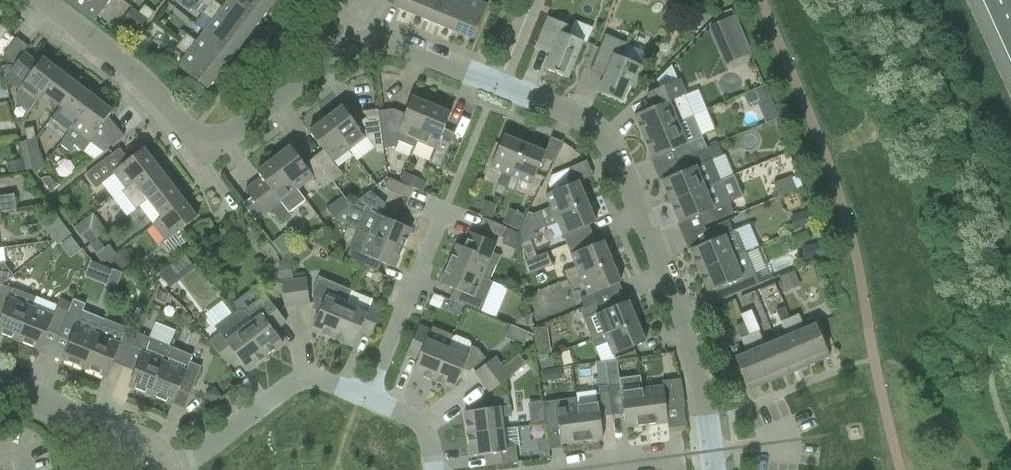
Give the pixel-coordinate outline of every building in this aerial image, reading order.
[(95,21),(110,0),(68,0),(95,21)] [(247,37),(261,20),(235,0),(229,0),(224,8),(214,0),(213,0),(208,7),(247,37)] [(261,20),(274,2),(271,0),(235,0),(261,20)] [(413,14),(419,0),(386,0),(393,5),(413,14)] [(413,14),(433,22),(442,0),(419,0),(413,14)] [(453,31),(466,0),(442,0),(433,22),(453,31)] [(475,0),(466,0),(453,31),(474,39),(488,5),(475,0)] [(201,13),(206,6),(199,1),(194,7),(201,13)] [(149,20),(151,18),(155,13),(145,5),(139,13),(149,20)] [(247,37),(208,7),(203,13),(213,21),(205,32),(234,54),(247,37)] [(147,21),(136,12),(126,25),(138,34),(147,21)] [(744,36),(735,15),(716,23),(725,44),(744,36)] [(544,69),(568,78),(583,41),(567,35),(571,27),(548,17),(536,48),(537,49),(538,44),(552,50),(544,69)] [(681,26),(683,36),(695,34),(693,23),(681,26)] [(8,31),(0,24),(0,41),(8,31)] [(221,72),(234,54),(205,32),(197,42),(187,34),(181,41),(221,72)] [(634,88),(643,66),(645,58),(642,51),(627,45),(628,44),(605,34),(590,71),(591,71),(593,67),(607,73),(599,91),(622,101),(629,86),(634,88)] [(18,38),(5,54),(4,56),(15,65),(24,53),(29,47),(18,38)] [(207,89),(221,72),(181,41),(176,47),(187,56),(178,66),(207,89)] [(28,111),(36,101),(37,101),(43,93),(43,92),(60,70),(43,57),(38,64),(24,53),(15,65),(12,68),(13,70),(12,71),(25,82),(15,97),(16,102),(28,111)] [(43,92),(43,93),(61,106),(81,80),(69,71),(66,75),(60,70),(43,92)] [(643,137),(693,116),(685,95),(687,94),(681,79),(648,93),(653,107),(634,115),(643,137)] [(93,90),(81,80),(61,106),(52,117),(70,131),(79,120),(96,98),(90,93),(93,90)] [(743,95),(747,106),(769,97),(765,86),(743,95)] [(394,109),(379,111),(384,149),(391,148),(392,147),(397,146),(398,141),(414,147),(432,105),(412,97),(405,114),(394,109)] [(113,111),(96,98),(79,120),(70,131),(61,144),(70,151),(74,145),(96,160),(125,136),(114,123),(107,118),(113,111)] [(432,105),(414,147),(414,148),(417,141),(436,149),(430,163),(441,168),(451,143),(440,139),(451,113),(432,105)] [(343,106),(326,119),(350,150),(366,137),(376,150),(384,149),(379,111),(379,109),(363,111),(362,112),(370,120),(367,122),(359,128),(343,106)] [(702,137),(693,116),(643,137),(652,158),(671,150),(676,161),(718,144),(718,143),(707,148),(702,137)] [(326,153),(317,161),(333,182),(343,175),(333,162),(350,150),(326,119),(309,132),(326,153)] [(33,128),(24,130),(26,141),(35,139),(33,128)] [(498,185),(506,188),(525,144),(504,135),(491,167),(503,173),(498,185)] [(26,142),(28,151),(32,169),(36,175),(44,165),(37,149),(36,140),(26,142)] [(532,185),(539,169),(543,168),(547,160),(544,156),(545,152),(525,144),(506,188),(514,192),(519,179),(532,185)] [(662,180),(670,201),(721,181),(712,160),(723,156),(718,144),(676,161),(681,172),(662,180)] [(291,146),(274,159),(304,198),(298,189),(314,177),(324,190),(333,182),(317,161),(308,168),(291,146)] [(135,182),(157,165),(144,148),(122,165),(113,153),(85,175),(96,189),(115,174),(127,189),(135,182)] [(291,215),(289,213),(305,200),(304,198),(274,159),(257,171),(262,177),(244,191),(250,199),(243,204),(256,221),(271,209),(281,222),(291,215)] [(9,174),(24,171),(22,160),(7,162),(9,174)] [(135,182),(149,200),(175,180),(165,168),(161,171),(157,165),(135,182)] [(412,187),(416,178),(404,173),(401,182),(412,187)] [(773,183),(779,198),(797,190),(791,176),(773,183)] [(384,189),(409,199),(413,188),(389,178),(384,189)] [(163,218),(185,201),(180,195),(184,192),(175,180),(149,200),(140,206),(154,224),(162,217),(163,218)] [(521,233),(532,226),(542,220),(587,202),(579,181),(546,194),(551,207),(531,215),(529,220),(527,216),(519,232),(521,233)] [(730,202),(721,181),(670,201),(679,223),(699,215),(703,226),(734,213),(729,202),(730,202)] [(1,212),(16,211),(14,195),(0,196),(0,212),(1,212)] [(181,231),(198,218),(185,201),(163,218),(162,217),(154,224),(167,241),(165,243),(173,253),(188,241),(181,231)] [(483,202),(480,216),(493,219),(496,205),(483,202)] [(596,222),(587,202),(542,220),(532,226),(534,231),(545,227),(546,228),(558,223),(563,235),(596,222)] [(365,213),(358,229),(403,248),(412,229),(378,215),(370,211),(365,213)] [(809,225),(803,212),(790,217),(795,231),(809,225)] [(519,230),(523,221),(507,213),(503,223),(519,230)] [(50,219),(51,221),(44,227),(54,241),(68,230),(68,229),(57,214),(50,219)] [(479,228),(480,229),(503,239),(508,228),(483,218),(479,228)] [(739,234),(732,230),(728,220),(705,230),(709,241),(690,249),(699,271),(746,251),(739,234)] [(325,227),(307,242),(323,249),(330,233),(325,227)] [(395,268),(403,248),(358,229),(346,259),(354,262),(378,272),(382,262),(395,268)] [(82,236),(89,245),(97,239),(90,230),(82,236)] [(457,244),(449,264),(491,281),(489,281),(500,256),(493,253),(497,242),(470,230),(463,247),(457,244)] [(103,264),(112,258),(116,254),(110,245),(104,249),(97,239),(89,245),(103,264)] [(567,280),(612,261),(604,241),(571,254),(576,267),(564,272),(567,280)] [(816,259),(816,258),(813,245),(802,247),(804,261),(816,259)] [(116,254),(112,258),(121,270),(133,261),(124,249),(116,254)] [(746,251),(699,271),(708,292),(727,284),(732,295),(756,286),(759,284),(746,251)] [(547,252),(525,261),(526,275),(552,265),(547,252)] [(279,260),(282,282),(285,307),(297,305),(293,280),(290,258),(279,260)] [(87,272),(98,277),(103,266),(92,261),(87,272)] [(584,308),(598,302),(594,293),(621,282),(612,261),(567,280),(571,288),(583,282),(588,295),(580,298),(584,307),(584,308)] [(2,285),(14,275),(5,263),(0,264),(0,286),(2,285)] [(454,289),(450,299),(480,312),(493,282),(491,281),(449,264),(441,284),(454,289)] [(175,277),(168,268),(160,274),(167,284),(175,277)] [(781,281),(785,292),(800,286),(794,272),(779,278),(781,281)] [(312,330),(333,339),(352,291),(319,277),(312,293),(316,317),(317,317),(312,330)] [(293,280),(297,305),(310,303),(307,278),(293,280)] [(14,289),(2,285),(0,286),(0,311),(4,313),(0,322),(0,333),(18,340),(32,307),(36,296),(15,287),(14,289)] [(159,291),(156,300),(165,303),(168,295),(159,291)] [(373,300),(355,292),(352,291),(333,339),(353,347),(361,329),(372,333),(382,310),(371,305),(373,300)] [(255,306),(256,307),(248,313),(247,311),(238,310),(233,314),(266,357),(283,343),(271,327),(283,318),(267,297),(255,306)] [(47,331),(59,336),(74,299),(72,303),(61,299),(57,307),(53,316),(32,307),(18,340),(40,349),(47,331)] [(63,359),(85,368),(98,335),(105,319),(83,311),(86,304),(74,299),(59,336),(70,340),(63,359)] [(601,311),(598,302),(584,308),(584,307),(579,309),(592,340),(637,321),(629,300),(601,311)] [(776,311),(781,322),(790,318),(785,307),(776,311)] [(765,345),(759,330),(760,330),(752,310),(741,314),(769,382),(789,373),(776,341),(765,345)] [(514,324),(528,328),(531,316),(531,314),(518,311),(514,324)] [(266,357),(233,314),(215,327),(220,334),(210,341),(226,362),(236,354),(248,370),(266,357)] [(749,390),(769,382),(741,314),(741,315),(745,325),(737,328),(741,338),(747,353),(735,358),(749,390)] [(799,314),(790,318),(810,365),(830,356),(816,324),(805,329),(799,314)] [(789,373),(810,365),(790,318),(781,322),(787,336),(776,341),(789,373)] [(98,335),(85,368),(106,377),(114,358),(125,363),(135,339),(124,334),(126,328),(105,319),(98,335)] [(601,361),(615,359),(613,355),(646,342),(637,321),(592,340),(601,361)] [(433,381),(447,348),(428,340),(431,331),(419,326),(409,349),(421,354),(413,372),(433,381)] [(535,329),(537,342),(549,340),(548,327),(535,329)] [(452,337),(448,348),(447,348),(433,381),(454,390),(463,368),(468,371),(485,358),(479,348),(472,346),(470,341),(456,335),(452,337)] [(129,386),(151,395),(165,362),(171,346),(149,338),(147,344),(135,339),(125,363),(137,368),(129,386)] [(202,367),(190,362),(193,355),(171,346),(165,362),(151,395),(173,404),(180,386),(192,390),(202,367)] [(475,372),(483,382),(503,367),(495,357),(475,372)] [(490,392),(510,377),(523,367),(515,357),(503,367),(483,382),(490,392)] [(637,358),(617,361),(622,389),(641,386),(637,358)] [(552,381),(550,370),(540,371),(542,382),(552,381)] [(430,382),(413,377),(406,402),(423,407),(430,382)] [(663,386),(642,389),(647,425),(668,422),(666,408),(684,406),(680,379),(662,381),(663,386)] [(621,385),(609,387),(612,415),(624,414),(626,427),(647,425),(642,389),(621,392),(621,385)] [(215,387),(204,395),(212,405),(223,397),(215,387)] [(600,417),(612,415),(609,387),(608,387),(608,392),(596,395),(597,403),(577,406),(582,441),(603,438),(600,417)] [(488,397),(490,408),(465,412),(468,434),(503,429),(502,418),(511,417),(510,406),(508,395),(488,397)] [(546,420),(547,428),(547,430),(559,428),(561,444),(582,441),(577,406),(576,406),(575,398),(551,401),(544,402),(546,420)] [(490,453),(492,466),(517,462),(515,445),(509,440),(505,440),(503,429),(468,434),(471,456),(490,453)] [(550,458),(549,448),(539,449),(540,459),(550,458)]
